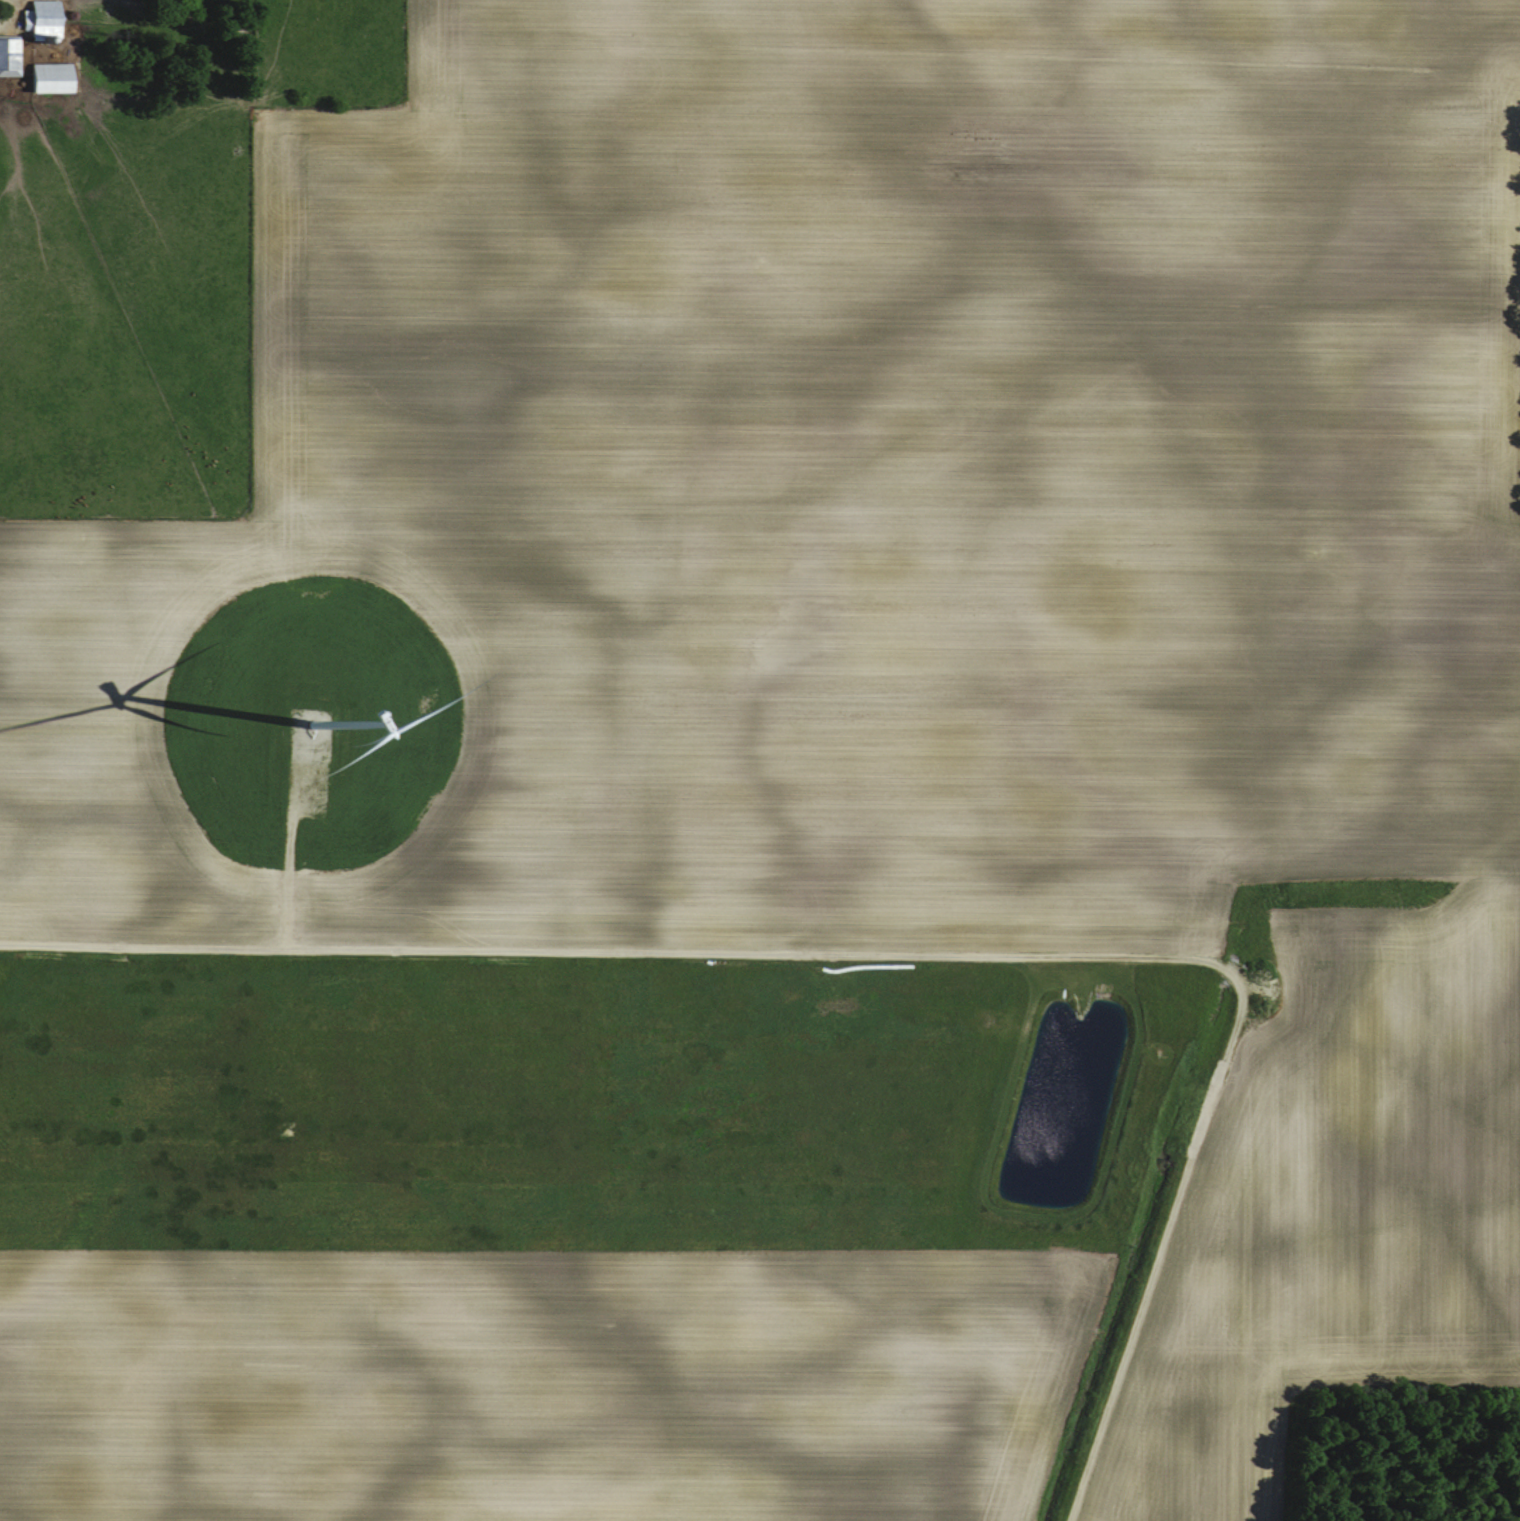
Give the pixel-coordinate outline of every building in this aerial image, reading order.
[(39,0),(28,0),(28,10),(22,10),(22,29),(29,30),(28,39),(59,40),(60,0),(39,0)] [(18,74),(18,38),(0,38),(0,74),(18,74)] [(27,93),(69,93),(69,64),(27,64),(27,93)]
